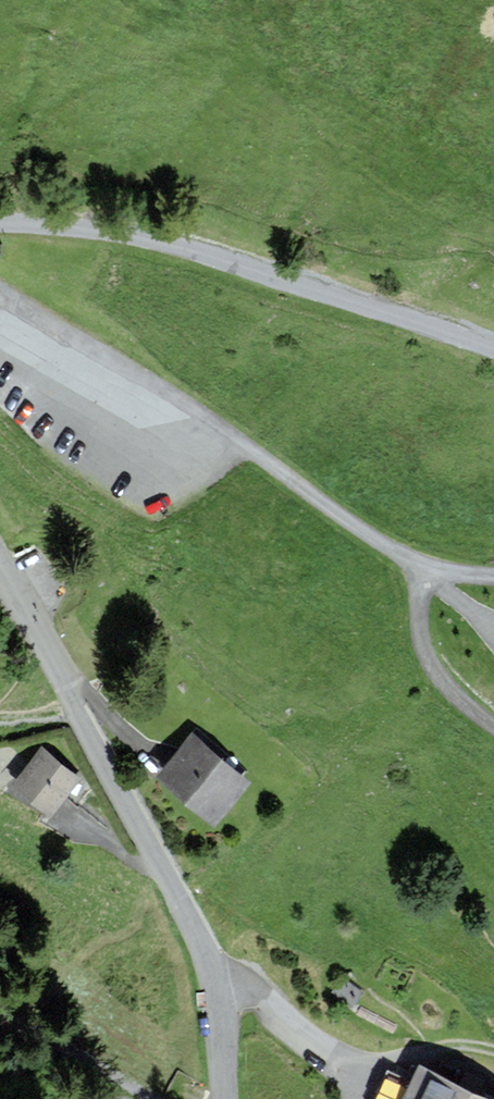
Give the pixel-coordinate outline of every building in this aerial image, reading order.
[(247,783),(194,740),(163,779),(215,821),(247,783)] [(77,779),(43,753),(17,788),(51,814),(77,779)] [(423,1072),(411,1098),(483,1098),(423,1072)]
